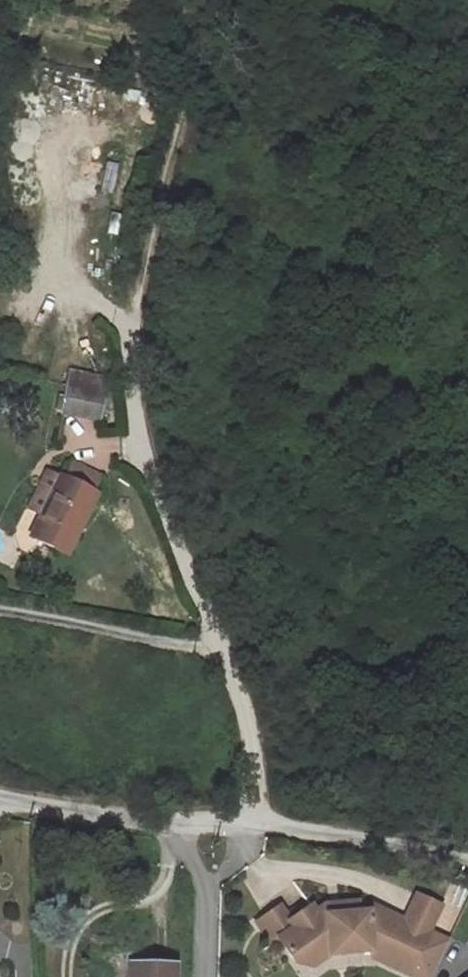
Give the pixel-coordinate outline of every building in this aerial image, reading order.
[(91,374),(69,370),(67,384),(88,388),(91,374)] [(106,377),(91,374),(88,388),(103,391),(106,377)] [(88,388),(67,384),(61,412),(83,416),(88,388)] [(103,391),(88,388),(83,416),(98,420),(99,417),(103,394),(103,391)] [(72,464),(65,479),(91,492),(98,477),(72,464)] [(32,494),(48,501),(60,477),(44,469),(32,494)] [(30,537),(65,554),(95,494),(91,492),(65,479),(60,477),(48,501),(30,537)] [(415,894),(403,920),(417,926),(410,940),(421,946),(440,905),(415,894)] [(315,913),(329,954),(370,951),(370,956),(408,974),(421,946),(410,940),(417,926),(403,920),(371,905),(366,915),(359,912),(358,902),(338,904),(339,914),(325,915),(315,913)] [(325,905),(315,913),(325,915),(339,914),(338,904),(325,905)] [(329,954),(315,913),(310,907),(289,922),(279,908),(263,920),(270,929),(263,934),(271,946),(278,940),(295,964),(321,944),(329,954)] [(263,920),(256,925),(263,934),(270,929),(263,920)] [(321,944),(295,964),(312,967),(329,954),(321,944)] [(130,964),(130,976),(174,976),(175,965),(130,964)]
